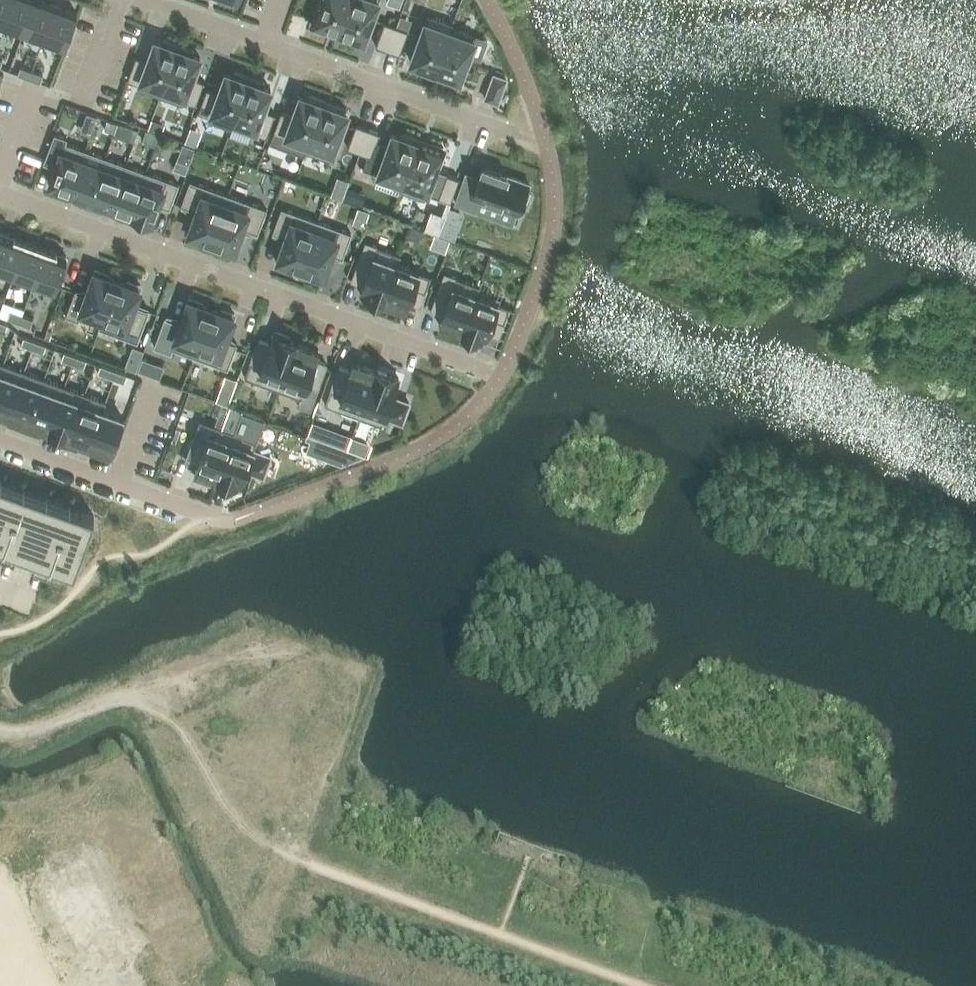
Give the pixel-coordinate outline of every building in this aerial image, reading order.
[(3,24),(11,0),(0,0),(0,23),(3,24)] [(23,31),(34,0),(11,0),(3,24),(23,31)] [(41,0),(34,0),(23,31),(43,39),(55,5),(41,0)] [(337,36),(350,0),(322,0),(312,27),(329,33),(329,32),(337,35),(336,36),(337,36)] [(355,37),(364,41),(378,0),(350,0),(337,36),(354,42),(355,37)] [(43,39),(65,46),(77,13),(55,5),(43,39)] [(452,28),(453,24),(427,15),(410,62),(419,65),(417,69),(433,75),(451,27),(452,28)] [(384,22),(376,46),(387,50),(396,26),(384,22)] [(396,26),(387,50),(399,54),(408,31),(396,26)] [(451,27),(433,75),(434,76),(435,75),(442,78),(441,78),(458,85),(476,36),(452,28),(451,27)] [(179,44),(164,38),(162,43),(155,40),(147,60),(136,56),(127,80),(139,84),(137,88),(160,96),(179,44)] [(194,50),(179,44),(160,96),(182,104),(184,100),(195,105),(204,81),(192,77),(200,57),(192,54),(194,50)] [(20,66),(18,74),(29,78),(31,71),(20,66)] [(31,71),(29,78),(40,82),(43,75),(31,71)] [(210,116),(208,120),(231,128),(250,76),(235,71),(233,75),(225,72),(218,92),(207,88),(198,112),(210,116)] [(494,74),(485,98),(497,103),(506,79),(494,74)] [(233,125),(266,137),(275,113),(263,109),(271,89),(263,86),(265,82),(250,76),(231,128),(233,125)] [(325,100),(308,93),(306,98),(300,95),(292,115),(281,111),(270,142),(304,155),(305,151),(306,151),(325,100)] [(325,100),(306,151),(330,160),(349,109),(325,100)] [(107,120),(104,128),(113,132),(116,123),(107,120)] [(356,124),(347,147),(359,152),(368,128),(356,124)] [(368,128),(359,152),(371,156),(380,132),(368,128)] [(419,138),(402,132),(401,137),(392,134),(378,174),(401,182),(402,183),(419,138)] [(48,184),(70,192),(85,150),(65,142),(67,138),(54,133),(43,162),(55,167),(48,184)] [(399,190),(424,199),(427,193),(450,201),(459,178),(447,173),(446,175),(435,171),(443,147),(427,141),(426,142),(419,139),(420,138),(419,138),(402,183),(401,182),(399,190)] [(70,192),(90,200),(106,157),(85,150),(70,192)] [(118,185),(126,165),(106,157),(90,200),(110,207),(118,185)] [(129,215),(130,215),(146,172),(126,165),(118,185),(110,207),(129,215)] [(528,183),(482,166),(478,177),(466,172),(455,202),(477,210),(481,200),(517,213),(520,206),(523,207),(529,191),(526,190),(528,183)] [(130,215),(129,215),(128,218),(144,224),(146,221),(151,223),(158,204),(169,208),(178,184),(167,180),(146,172),(130,215)] [(190,180),(180,206),(182,206),(182,205),(196,211),(187,237),(200,241),(201,238),(211,242),(228,194),(205,186),(190,180)] [(228,194),(211,242),(220,245),(219,248),(232,253),(241,228),(257,234),(266,208),(228,194)] [(317,221),(281,207),(272,233),(273,233),(273,232),(286,237),(276,263),(290,268),(291,264),(300,268),(317,221)] [(351,233),(340,229),(317,221),(300,268),(309,271),(308,275),(321,279),(331,254),(342,258),(351,233)] [(451,239),(454,231),(441,226),(438,234),(451,239)] [(12,275),(25,241),(5,234),(0,247),(0,271),(12,275)] [(12,275),(33,283),(45,249),(25,241),(12,275)] [(382,302),(396,264),(397,264),(401,255),(365,242),(351,280),(363,285),(360,293),(382,302)] [(33,283),(54,291),(67,257),(45,249),(33,283)] [(397,264),(396,264),(382,302),(405,310),(408,301),(420,305),(430,276),(397,264)] [(103,319),(117,281),(107,277),(109,274),(95,269),(86,295),(76,291),(75,290),(66,315),(78,320),(82,311),(102,318),(103,319)] [(430,311),(442,315),(439,324),(461,333),(475,295),(476,295),(480,286),(444,273),(430,311)] [(102,318),(99,327),(137,342),(149,309),(148,309),(147,310),(134,305),(141,286),(127,281),(126,284),(117,281),(103,319),(102,318)] [(476,295),(475,295),(461,333),(484,341),(487,332),(499,337),(510,307),(476,295)] [(170,352),(172,348),(194,356),(211,309),(201,305),(203,302),(189,297),(180,323),(165,318),(166,317),(165,316),(154,346),(170,352)] [(194,356),(227,368),(237,343),(235,342),(235,343),(225,340),(235,314),(221,309),(220,312),(211,309),(194,356)] [(21,314),(10,310),(7,318),(19,322),(21,314)] [(21,315),(19,322),(30,326),(33,319),(21,315)] [(275,330),(270,343),(258,339),(249,362),(244,377),(279,389),(296,342),(289,340),(290,335),(275,330)] [(24,337),(21,344),(32,349),(35,341),(24,337)] [(45,345),(35,341),(32,349),(43,352),(45,345)] [(318,351),(296,342),(279,389),(301,398),(306,383),(318,387),(327,364),(315,360),(318,351)] [(64,352),(61,359),(72,363),(75,356),(64,352)] [(75,356),(72,363),(83,367),(86,360),(75,356)] [(359,417),(376,370),(353,361),(350,370),(339,366),(325,404),(359,417)] [(7,416),(14,397),(23,371),(3,364),(0,372),(0,413),(7,416)] [(113,378),(116,371),(100,365),(97,372),(113,378)] [(399,378),(376,370),(359,417),(382,425),(385,416),(402,422),(409,402),(392,396),(399,378)] [(44,378),(23,371),(14,397),(7,416),(27,423),(44,378)] [(124,382),(127,375),(116,371),(113,378),(124,382)] [(44,378),(27,423),(48,431),(65,386),(44,378)] [(84,393),(65,386),(48,431),(68,438),(84,393)] [(84,393),(68,438),(88,445),(101,409),(102,410),(106,401),(84,393)] [(88,445),(109,453),(123,417),(102,410),(101,409),(88,445)] [(234,432),(200,420),(186,458),(197,462),(194,471),(217,480),(234,432)] [(313,422),(309,433),(326,439),(329,428),(313,422)] [(257,441),(234,432),(217,480),(239,488),(246,470),(263,476),(270,456),(253,450),(257,441)] [(364,456),(312,436),(311,441),(307,451),(343,464),(364,456)] [(369,448),(362,445),(359,453),(366,455),(369,448)] [(3,546),(26,555),(50,563),(74,572),(91,524),(94,516),(0,481),(0,545),(3,546)]
